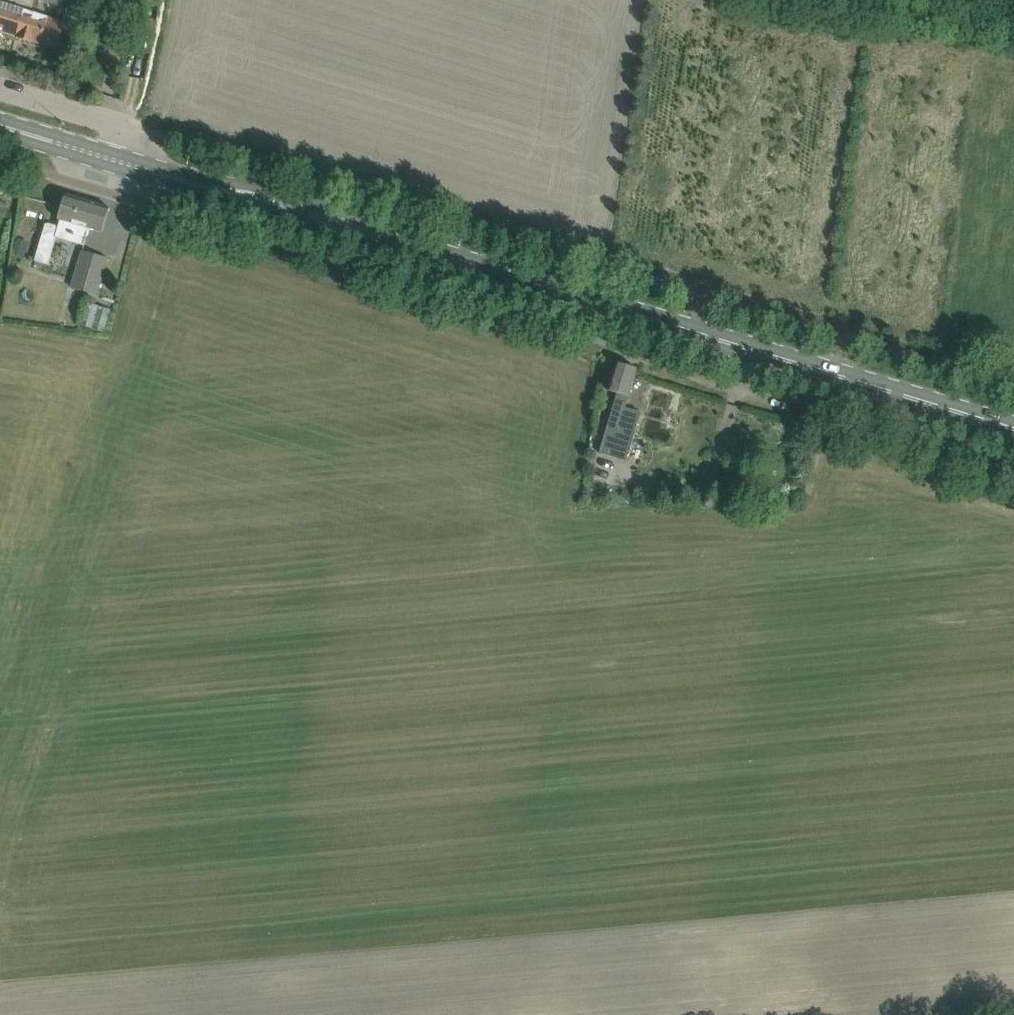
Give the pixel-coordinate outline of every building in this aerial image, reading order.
[(0,7),(0,33),(17,38),(26,5),(28,0),(14,0),(12,6),(1,3),(0,7)] [(17,38),(57,50),(62,31),(65,22),(34,12),(38,0),(49,4),(48,7),(62,11),(65,2),(61,1),(61,0),(28,0),(26,5),(17,38)] [(67,195),(59,220),(61,221),(58,228),(47,225),(36,261),(49,265),(57,238),(85,246),(90,229),(102,233),(109,207),(67,195)] [(17,245),(13,256),(25,259),(28,248),(17,245)] [(97,295),(108,259),(83,251),(72,287),(97,295)] [(619,363),(617,363),(608,390),(618,393),(599,453),(626,461),(641,412),(626,408),(637,369),(628,366),(627,363),(621,361),(619,363)]
